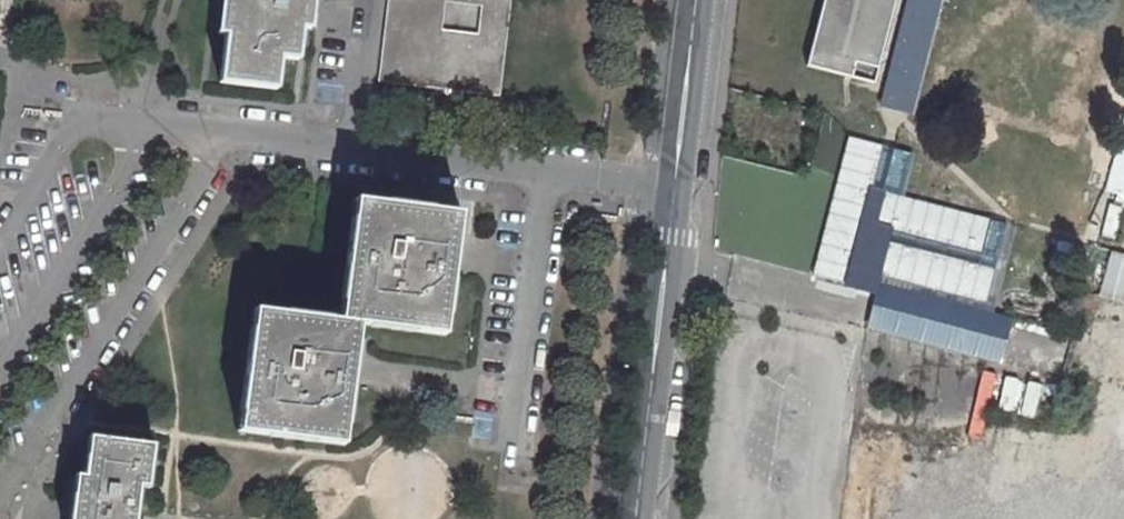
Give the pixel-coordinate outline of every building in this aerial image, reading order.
[(220,82),(277,89),(281,58),(299,60),(305,0),(230,0),(220,82)] [(378,82),(434,88),(441,30),(445,2),(445,0),(389,0),(378,82)] [(470,92),(499,96),(511,0),(482,0),(481,6),(477,34),(470,92)] [(809,67),(875,84),(897,0),(826,0),(809,67)] [(937,0),(899,0),(872,105),(908,114),(937,0)] [(441,30),(434,88),(470,92),(477,34),(441,30)] [(1101,190),(1123,196),(1123,92),(1101,190)] [(914,155),(850,138),(814,276),(848,285),(852,269),(879,276),(879,278),(987,303),(1009,224),(902,198),(914,155)] [(352,203),(338,323),(357,325),(442,336),(458,216),(352,203)] [(1096,234),(1112,237),(1118,206),(1102,203),(1096,234)] [(1094,290),(1121,299),(1123,289),(1123,254),(1107,249),(1094,290)] [(253,311),(236,433),(342,446),(357,325),(338,323),(253,311)] [(979,438),(991,372),(977,369),(965,435),(979,438)] [(89,438),(84,478),(75,477),(70,518),(134,518),(138,486),(146,487),(152,447),(89,438)]
